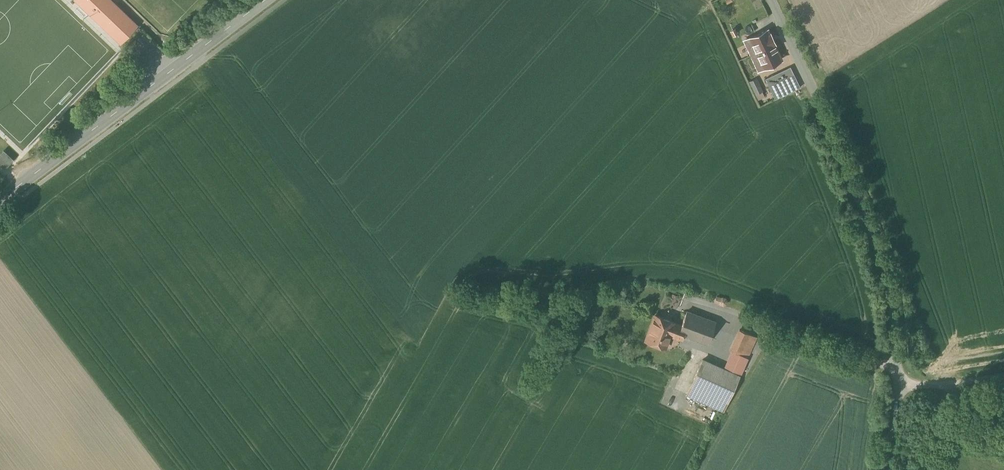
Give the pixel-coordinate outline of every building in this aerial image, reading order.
[(104,0),(76,0),(94,17),(97,14),(120,37),(131,26),(104,0)] [(767,30),(750,38),(752,42),(746,44),(756,66),(762,63),(763,67),(781,59),(773,44),(774,43),(770,34),(769,34),(767,30)] [(790,67),(765,79),(775,99),(800,87),(790,67)] [(756,78),(750,82),(755,93),(762,90),(756,78)] [(4,150),(0,154),(0,163),(6,168),(14,160),(4,150)] [(716,322),(687,311),(681,326),(678,332),(683,334),(707,343),(716,322)] [(674,322),(655,315),(646,338),(666,345),(670,334),(682,338),(683,334),(678,332),(681,326),(674,323),(674,322)] [(723,368),(702,359),(692,384),(727,402),(739,376),(735,374),(743,355),(748,358),(756,338),(739,330),(723,368)]
